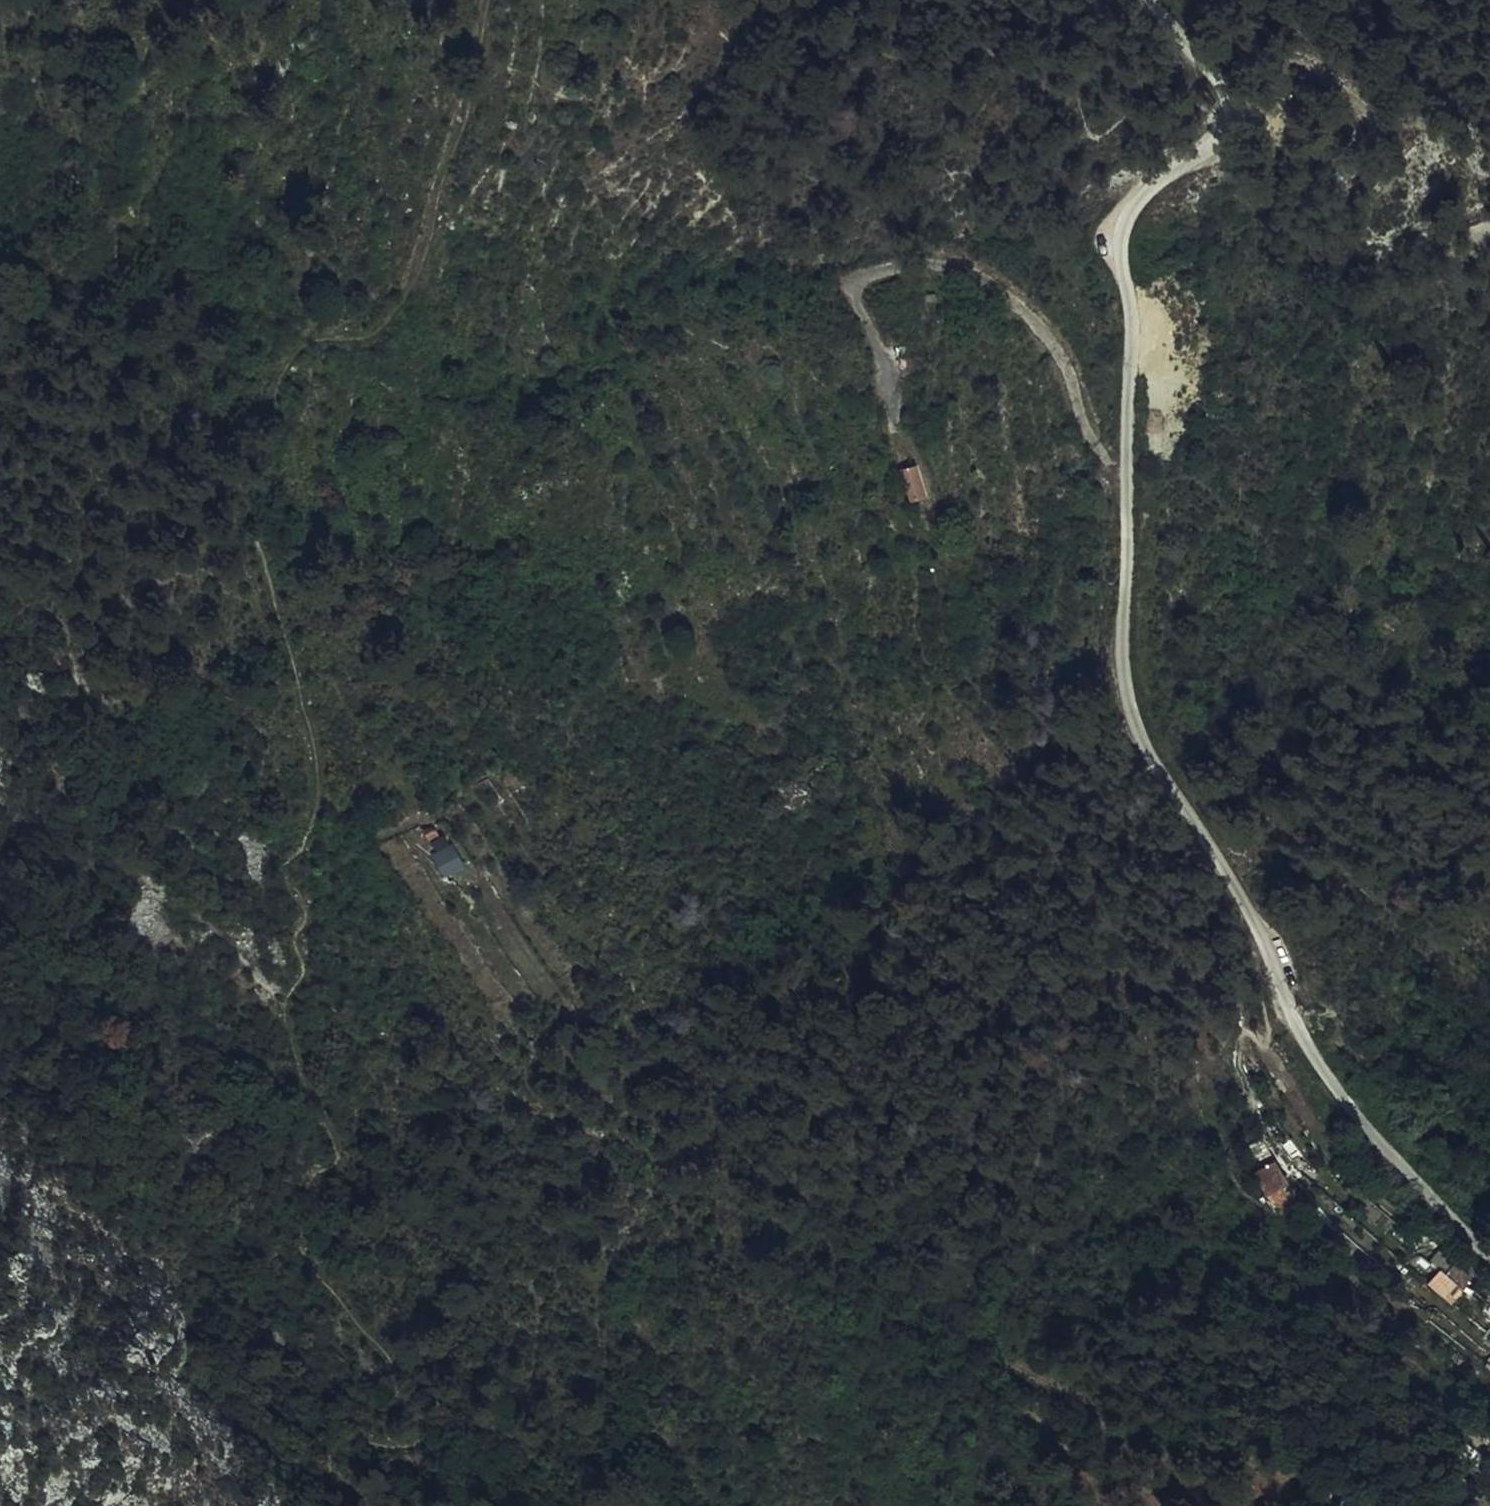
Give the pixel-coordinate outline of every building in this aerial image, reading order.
[(932,490),(928,459),(911,462),(915,492),(932,490)] [(435,828),(443,822),(438,812),(426,819),(433,829),(435,828)] [(446,820),(443,822),(435,828),(458,861),(469,854),(446,820)] [(1288,1175),(1305,1158),(1290,1136),(1270,1151),(1288,1175)] [(1353,1486),(1336,1501),(1341,1505),(1371,1505),(1353,1486)]
